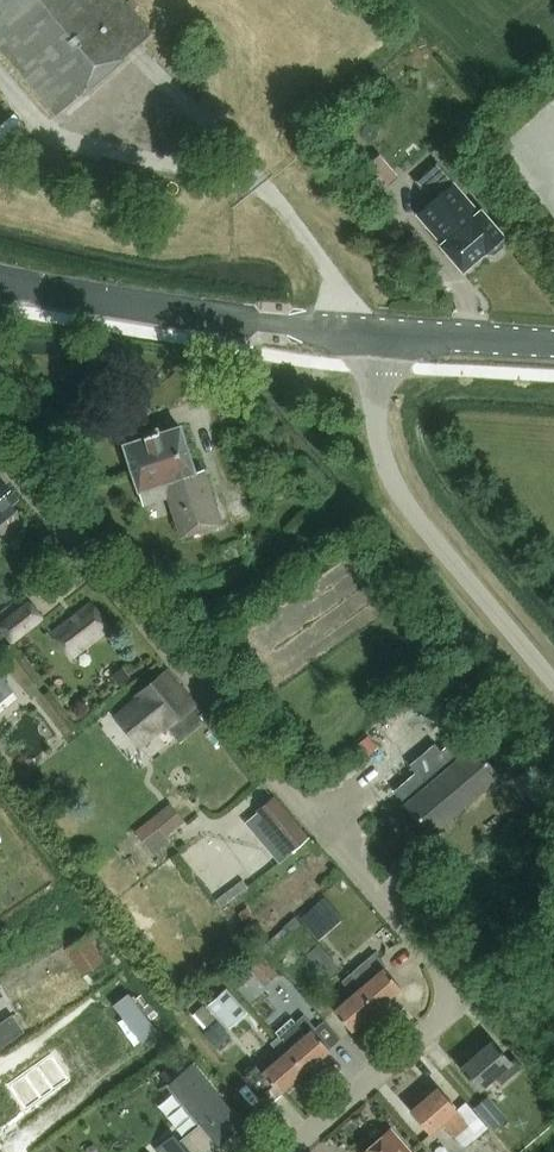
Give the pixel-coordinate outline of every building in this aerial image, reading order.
[(151,34),(131,11),(137,6),(132,0),(129,0),(125,3),(122,0),(0,0),(0,51),(55,116),(151,34)] [(373,196),(391,180),(396,177),(378,155),(355,174),(373,196)] [(411,212),(431,236),(461,271),(483,253),(494,254),(502,247),(503,237),(479,208),(475,212),(436,166),(415,184),(428,198),(411,212)] [(181,425),(152,435),(172,495),(168,496),(182,537),(222,523),(207,476),(198,479),(181,425)] [(152,435),(124,444),(144,504),(168,496),(172,495),(152,435)] [(17,499),(2,480),(0,481),(0,524),(16,510),(11,504),(17,499)] [(0,623),(0,632),(11,646),(44,619),(28,600),(0,623)] [(110,627),(91,603),(53,633),(72,657),(110,627)] [(124,667),(112,675),(120,687),(132,678),(124,667)] [(195,704),(172,677),(167,670),(137,695),(139,697),(116,715),(141,746),(163,728),(165,729),(168,727),(193,706),(195,704)] [(1,675),(0,676),(0,703),(14,691),(1,675)] [(193,706),(168,727),(181,741),(205,721),(193,706)] [(432,833),(499,776),(474,747),(463,734),(441,752),(435,744),(411,765),(417,772),(396,790),(407,803),(407,804),(432,833)] [(369,754),(378,747),(369,735),(360,743),(369,754)] [(281,865),(293,854),(311,839),(277,800),(247,826),(281,865)] [(164,808),(152,818),(167,836),(179,827),(164,808)] [(144,825),(135,831),(154,855),(171,841),(167,836),(152,818),(144,825)] [(242,881),(217,901),(222,908),(248,888),(242,881)] [(311,909),(300,918),(309,928),(314,933),(336,913),(323,898),(311,909)] [(247,907),(239,913),(246,924),(255,918),(247,907)] [(87,934),(65,949),(84,976),(106,961),(99,951),(87,935),(87,934)] [(270,939),(262,946),(273,958),(281,951),(270,939)] [(321,943),(308,954),(328,977),(340,966),(321,943)] [(279,973),(260,951),(246,963),(265,985),(279,973)] [(360,989),(377,1008),(401,987),(385,968),(387,966),(375,953),(351,974),(362,987),(360,989)] [(360,989),(362,987),(351,974),(343,981),(354,994),(335,1010),(352,1030),(377,1008),(360,989)] [(227,987),(208,1005),(230,1028),(249,1010),(227,987)] [(25,1030),(13,1011),(0,1020),(0,1047),(25,1030)] [(291,1048),(289,1050),(306,1070),(330,1049),(313,1029),(315,1028),(304,1015),(296,1021),(307,1034),(291,1048)] [(307,1034),(296,1021),(292,1017),(276,1031),(280,1036),(291,1048),(307,1034)] [(213,1043),(227,1032),(218,1021),(205,1033),(213,1043)] [(269,1031),(257,1041),(265,1051),(273,1044),(283,1055),(263,1072),(281,1092),(306,1070),(289,1050),(291,1048),(280,1036),(276,1039),(269,1031)] [(462,1069),(481,1091),(495,1078),(503,1087),(521,1071),(494,1041),(462,1069)] [(174,1133),(156,1148),(159,1151),(192,1151),(213,1135),(219,1142),(215,1145),(216,1146),(245,1123),(244,1122),(241,1124),(193,1065),(196,1062),(195,1061),(166,1085),(167,1086),(171,1083),(203,1123),(181,1141),(174,1133)] [(444,1122),(466,1148),(489,1129),(467,1103),(457,1112),(456,1111),(458,1109),(439,1087),(411,1111),(430,1133),(444,1122)] [(489,1095),(476,1107),(494,1128),(507,1117),(489,1095)] [(391,1129),(364,1151),(411,1151),(391,1129)]
